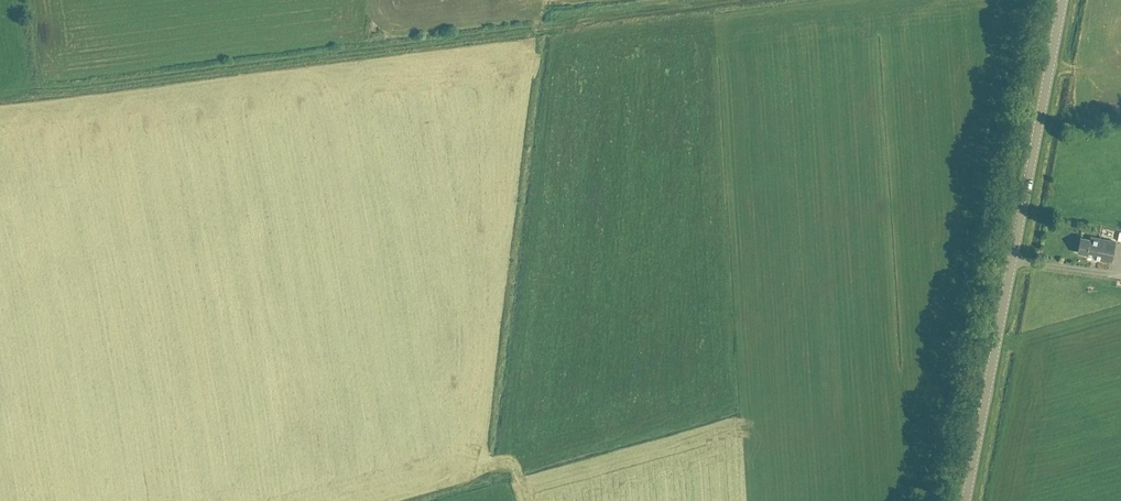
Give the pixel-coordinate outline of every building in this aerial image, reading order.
[(1112,262),(1116,242),(1091,236),(1090,239),(1081,237),(1078,252),(1095,255),(1095,259),(1112,262)]
